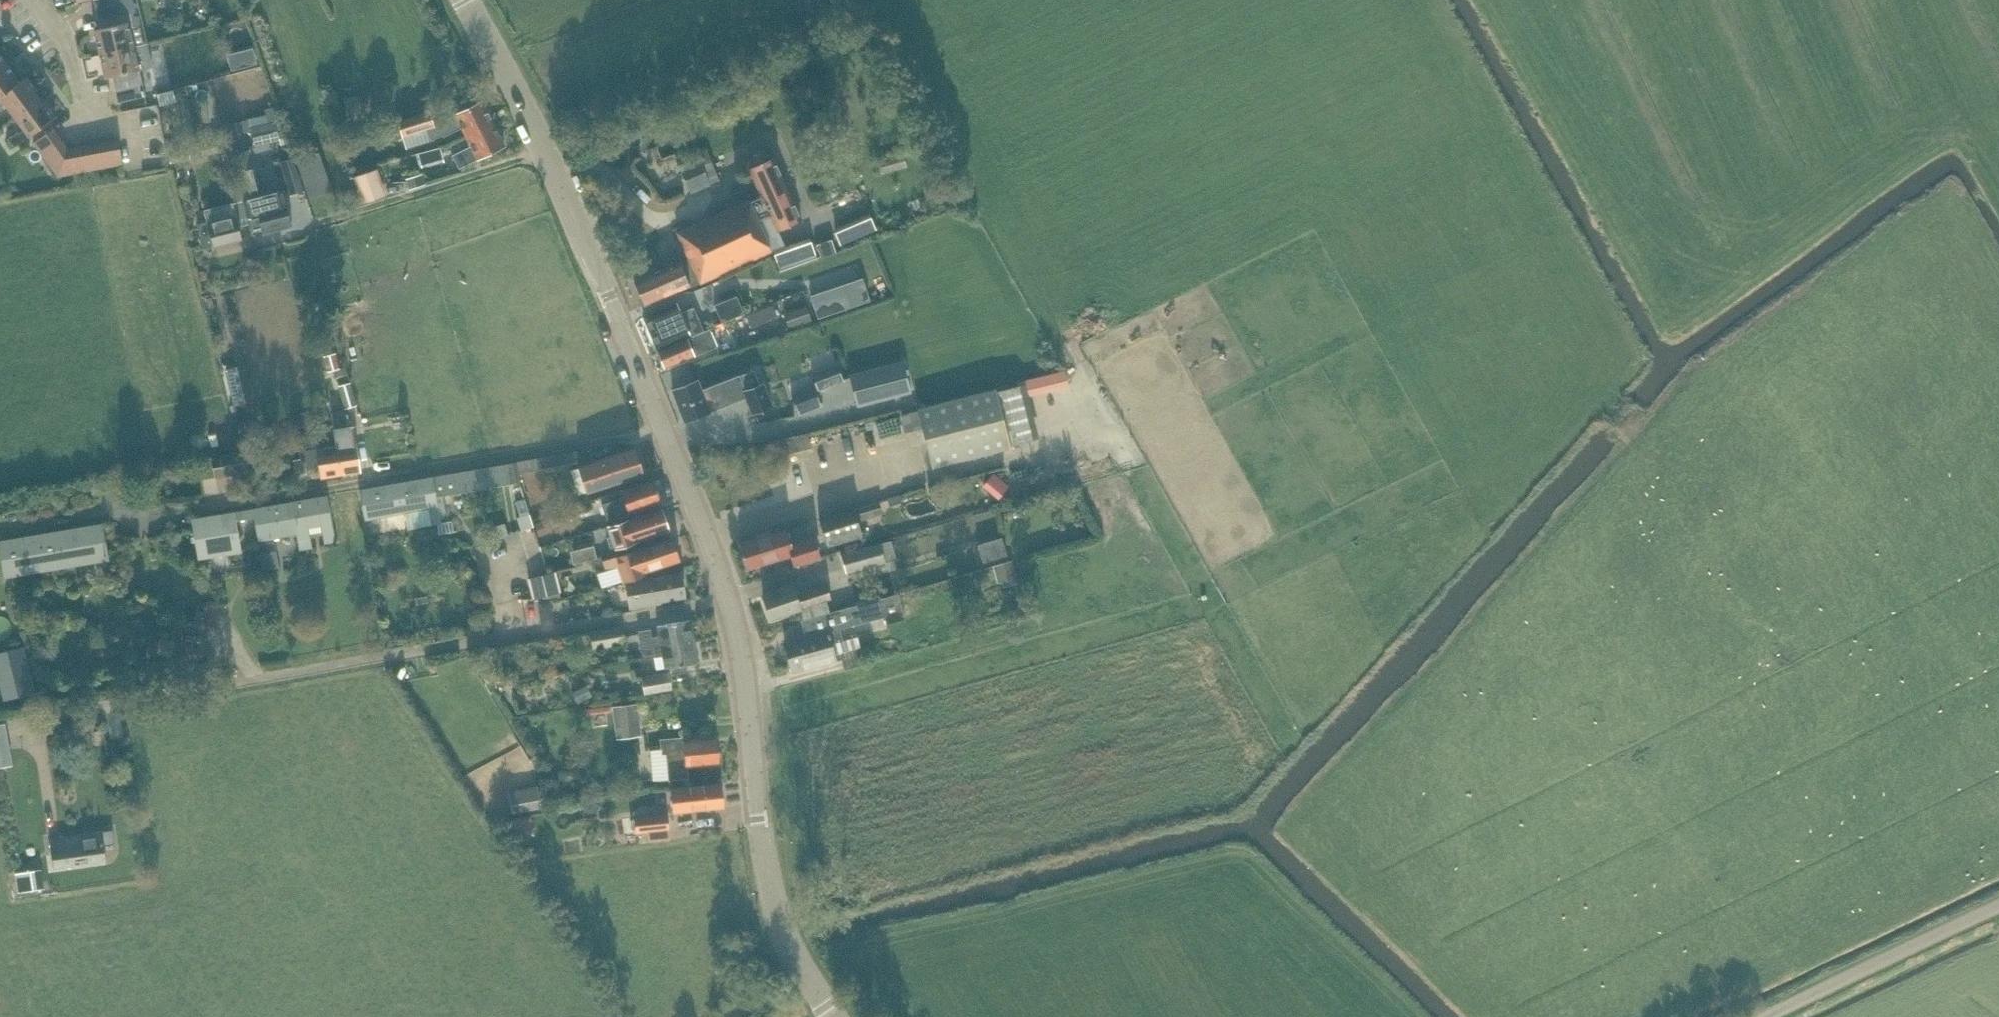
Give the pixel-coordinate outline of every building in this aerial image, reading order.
[(99,54),(134,46),(129,24),(140,22),(135,0),(117,0),(119,10),(97,15),(100,29),(94,30),(99,54)] [(134,46),(99,54),(105,78),(111,76),(114,90),(142,84),(139,70),(152,67),(147,43),(134,46)] [(18,83),(13,77),(15,75),(6,63),(0,67),(0,97),(18,84),(18,83)] [(39,98),(34,91),(36,90),(27,77),(18,83),(18,84),(0,97),(0,109),(6,105),(14,116),(39,98)] [(197,81),(185,84),(191,106),(203,102),(197,81)] [(172,90),(157,94),(160,105),(175,101),(172,90)] [(14,147),(56,116),(46,103),(44,105),(39,98),(14,116),(23,128),(8,139),(14,147)] [(466,136),(493,123),(482,101),(433,125),(428,111),(398,119),(398,121),(381,127),(385,139),(402,134),(402,135),(425,128),(431,139),(442,134),(443,136),(461,127),(466,136)] [(266,116),(248,120),(250,129),(254,147),(278,141),(274,124),(268,125),(266,116)] [(493,123),(466,136),(470,145),(452,154),(458,168),(504,145),(493,123)] [(41,153),(60,139),(52,128),(33,143),(41,153)] [(58,176),(68,149),(60,139),(41,153),(58,176)] [(106,142),(110,166),(122,164),(118,140),(106,142)] [(98,168),(110,166),(106,142),(93,145),(98,168)] [(350,142),(344,144),(348,154),(353,152),(350,142)] [(86,171),(98,168),(93,145),(81,147),(86,171)] [(681,194),(712,180),(698,145),(687,150),(694,168),(673,176),(681,194)] [(429,146),(408,149),(410,160),(431,157),(429,146)] [(58,176),(86,171),(81,147),(68,149),(58,176)] [(263,233),(291,226),(282,190),(261,196),(249,149),(228,155),(236,187),(239,187),(249,223),(249,224),(251,231),(262,228),(263,233)] [(317,152),(295,160),(309,199),(331,191),(317,152)] [(650,172),(667,168),(664,152),(646,156),(650,172)] [(292,158),(279,163),(290,195),(303,190),(292,158)] [(771,251),(758,222),(771,217),(777,231),(801,220),(773,159),(749,169),(762,197),(749,203),(748,201),(677,233),(691,263),(685,265),(683,260),(635,282),(646,306),(690,286),(691,288),(771,251)] [(187,165),(176,167),(178,176),(188,174),(187,165)] [(354,177),(363,203),(382,196),(373,170),(354,177)] [(410,189),(425,184),(422,174),(406,180),(410,189)] [(249,224),(249,223),(239,187),(236,187),(227,189),(231,203),(203,210),(207,222),(197,224),(199,230),(204,249),(241,239),(238,227),(249,224)] [(869,214),(856,219),(863,234),(875,228),(869,214)] [(820,257),(838,251),(833,238),(815,244),(820,257)] [(844,286),(810,297),(818,320),(852,308),(844,286)] [(737,296),(714,306),(721,323),(744,314),(737,296)] [(692,307),(680,312),(677,302),(643,316),(656,349),(690,336),(688,330),(700,325),(692,307)] [(750,311),(755,324),(777,315),(772,302),(750,311)] [(788,329),(811,321),(806,306),(783,314),(788,329)] [(665,369),(715,345),(707,329),(657,353),(665,369)] [(220,330),(213,331),(215,341),(223,339),(220,330)] [(756,363),(777,358),(770,334),(750,339),(756,363)] [(333,370),(344,409),(356,405),(345,365),(341,366),(337,352),(322,356),(326,372),(333,370)] [(902,362),(848,375),(856,406),(910,393),(902,362)] [(252,402),(243,364),(223,369),(232,406),(252,402)] [(837,365),(824,370),(830,386),(843,381),(837,365)] [(697,381),(672,391),(684,422),(745,398),(751,414),(771,406),(762,384),(761,385),(755,370),(701,391),(697,381)] [(1028,388),(1042,384),(1040,375),(1026,380),(1028,388)] [(1009,448),(1009,446),(1038,438),(1024,384),(995,392),(994,389),(916,409),(917,410),(899,415),(904,433),(921,428),(931,467),(1009,448)] [(812,387),(792,395),(800,414),(820,406),(812,387)] [(352,427),(347,428),(345,411),(330,413),(332,430),(333,429),(340,475),(359,472),(352,427)] [(322,478),(340,475),(333,429),(332,430),(324,431),(326,447),(301,451),(302,459),(307,458),(309,470),(320,468),(322,478)] [(779,445),(766,449),(769,458),(781,454),(779,445)] [(518,474),(537,470),(592,460),(589,449),(535,459),(516,462),(518,474)] [(578,494),(641,474),(642,474),(635,450),(571,470),(578,494)] [(302,459),(295,459),(297,475),(309,473),(309,470),(307,458),(302,459)] [(512,463),(359,490),(363,512),(364,519),(405,512),(428,508),(431,523),(439,522),(435,500),(435,497),(515,483),(512,463)] [(606,521),(658,503),(651,481),(622,491),(623,497),(600,505),(606,521)] [(255,508),(233,512),(233,513),(235,521),(236,520),(253,517),(257,540),(297,533),(298,541),(299,546),(311,544),(310,539),(308,528),(332,524),(330,515),(327,495),(255,508)] [(524,500),(515,503),(520,517),(521,521),(518,522),(521,532),(524,531),(533,528),(531,520),(529,514),(524,500)] [(879,502),(818,521),(826,545),(861,534),(857,522),(883,514),(879,502)] [(661,509),(607,528),(615,549),(668,531),(667,527),(669,525),(668,520),(664,519),(661,509)] [(233,513),(192,520),(198,559),(230,553),(231,565),(244,563),(236,520),(235,521),(233,513)] [(108,559),(102,523),(0,541),(0,559),(3,577),(108,559)] [(505,523),(487,529),(491,540),(508,534),(505,523)] [(540,541),(550,539),(547,527),(537,529),(540,541)] [(484,530),(475,533),(478,543),(487,541),(484,530)] [(813,537),(809,538),(787,546),(782,531),(741,545),(748,566),(789,553),(792,563),(794,568),(821,559),(813,537)] [(982,562),(1005,554),(999,538),(977,546),(982,562)] [(603,562),(611,584),(643,573),(643,570),(678,558),(671,539),(603,562)] [(840,555),(846,573),(894,558),(888,539),(840,555)] [(573,564),(596,558),(593,546),(569,552),(573,564)] [(276,550),(260,553),(262,568),(279,566),(276,550)] [(1003,587),(1017,583),(1011,560),(997,564),(1003,587)] [(531,597),(560,591),(557,573),(527,578),(531,597)] [(630,605),(684,597),(680,575),(626,584),(630,605)] [(826,600),(830,599),(826,584),(795,594),(792,585),(762,595),(770,620),(798,611),(800,620),(829,612),(826,600)] [(839,629),(884,616),(886,624),(904,619),(897,593),(829,612),(800,620),(805,637),(784,642),(792,672),(835,660),(831,644),(843,641),(839,629)] [(531,623),(524,596),(509,600),(516,627),(531,623)] [(551,608),(539,610),(541,626),(553,624),(551,608)] [(660,644),(693,639),(689,621),(656,626),(658,636),(651,637),(650,629),(637,632),(640,648),(660,644)] [(625,642),(621,626),(589,632),(592,648),(625,642)] [(164,659),(165,637),(149,636),(148,658),(164,659)] [(664,667),(664,669),(697,663),(693,639),(660,644),(640,648),(642,659),(653,657),(655,669),(664,667)] [(863,664),(862,661),(859,647),(838,653),(843,670),(863,664)] [(19,696),(36,692),(27,660),(18,662),(14,648),(8,649),(0,651),(0,681),(5,700),(19,696)] [(644,694),(672,690),(669,673),(641,678),(644,694)] [(573,693),(578,703),(590,697),(584,687),(573,693)] [(616,737),(636,735),(633,703),(613,706),(616,737)] [(685,736),(658,738),(660,748),(660,756),(664,755),(666,780),(668,779),(687,778),(686,767),(718,764),(715,737),(685,739),(685,736)] [(0,739),(0,766),(11,764),(7,738),(0,739)] [(655,745),(639,746),(640,777),(656,776),(655,745)] [(722,807),(720,789),(719,784),(671,789),(673,813),(692,811),(722,807)] [(594,802),(591,808),(601,814),(605,808),(594,802)] [(500,818),(505,835),(525,829),(519,812),(500,818)] [(666,814),(621,818),(623,835),(636,833),(644,832),(646,832),(668,830),(666,814)] [(113,844),(112,832),(102,834),(101,831),(49,839),(54,869),(106,861),(104,846),(113,844)] [(44,888),(41,869),(14,873),(18,892),(44,888)]
